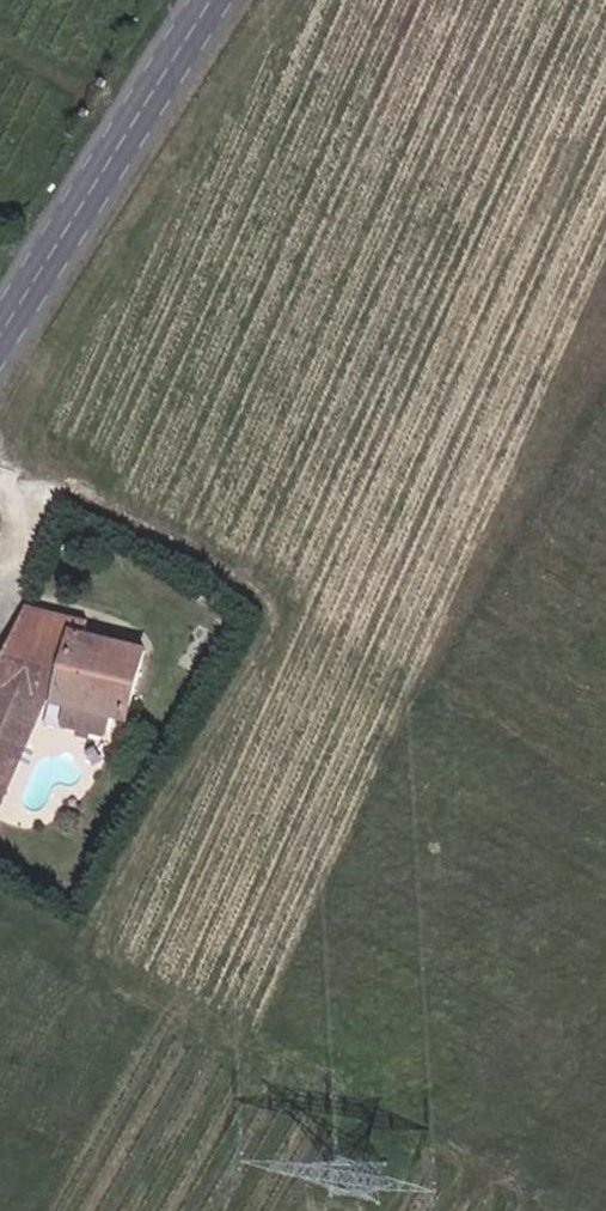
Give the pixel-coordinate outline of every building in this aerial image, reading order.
[(158,687),(78,657),(81,647),(26,624),(0,685),(0,817),(51,706),(79,719),(70,741),(111,758),(121,738),(134,743),(158,687)]
